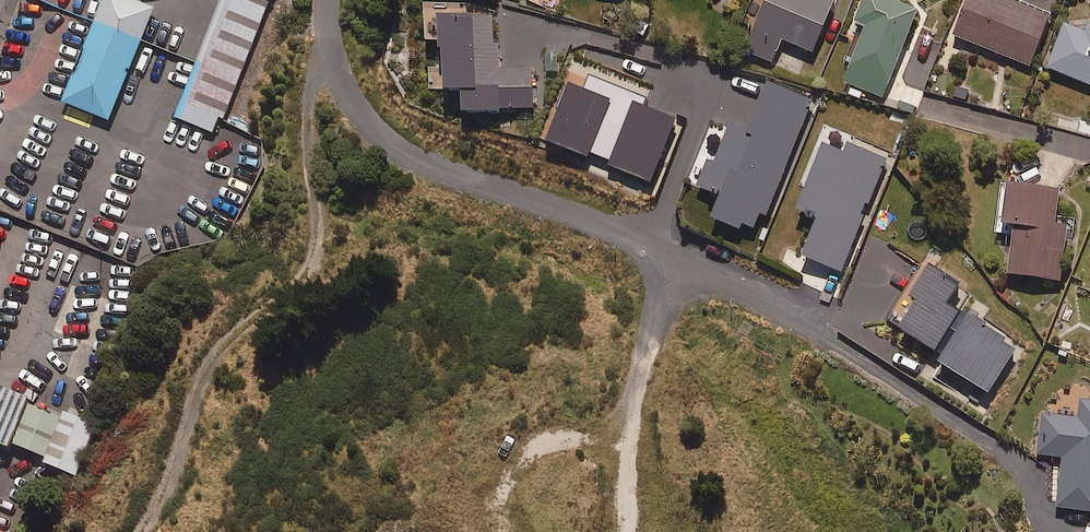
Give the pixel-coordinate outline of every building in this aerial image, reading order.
[(136,0),(102,0),(60,102),(108,121),(155,7),(136,0)] [(175,118),(222,135),(273,0),(219,0),(175,118)] [(830,3),(823,0),(768,0),(746,51),(771,62),(781,40),(809,52),(830,3)] [(889,0),(864,0),(855,23),(864,26),(842,82),(883,98),(917,11),(889,0)] [(1001,0),(965,0),(951,35),(1030,67),(1049,19),(1001,0)] [(490,17),(433,19),(436,95),(457,95),(458,117),(499,116),(499,109),(533,108),(532,70),(498,71),(497,47),(491,47),(490,17)] [(1089,86),(1089,22),(1089,21),(1085,32),(1064,25),(1047,70),(1089,86)] [(584,92),(567,85),(546,140),(589,156),(591,153),(608,159),(606,164),(649,181),(674,118),(644,107),(647,97),(591,76),(584,92)] [(814,100),(766,81),(745,134),(753,137),(738,175),(730,173),(711,221),(739,232),(741,226),(754,231),(761,214),(767,217),(814,100)] [(886,160),(847,144),(843,154),(821,145),(793,213),(816,222),(802,257),(841,273),(886,160)] [(1059,191),(1005,185),(1000,227),(1014,229),(1008,277),(1060,284),(1068,226),(1055,224),(1059,191)] [(902,329),(936,350),(959,314),(946,306),(959,286),(929,267),(909,298),(918,303),(902,329)] [(1017,348),(970,317),(940,363),(987,394),(1017,348)] [(7,446),(10,443),(45,457),(43,461),(74,473),(95,421),(60,407),(58,412),(30,401),(32,395),(0,382),(0,443),(7,446)] [(1081,400),(1078,418),(1042,413),(1036,456),(1060,459),(1054,510),(1089,514),(1089,402),(1081,400)]
